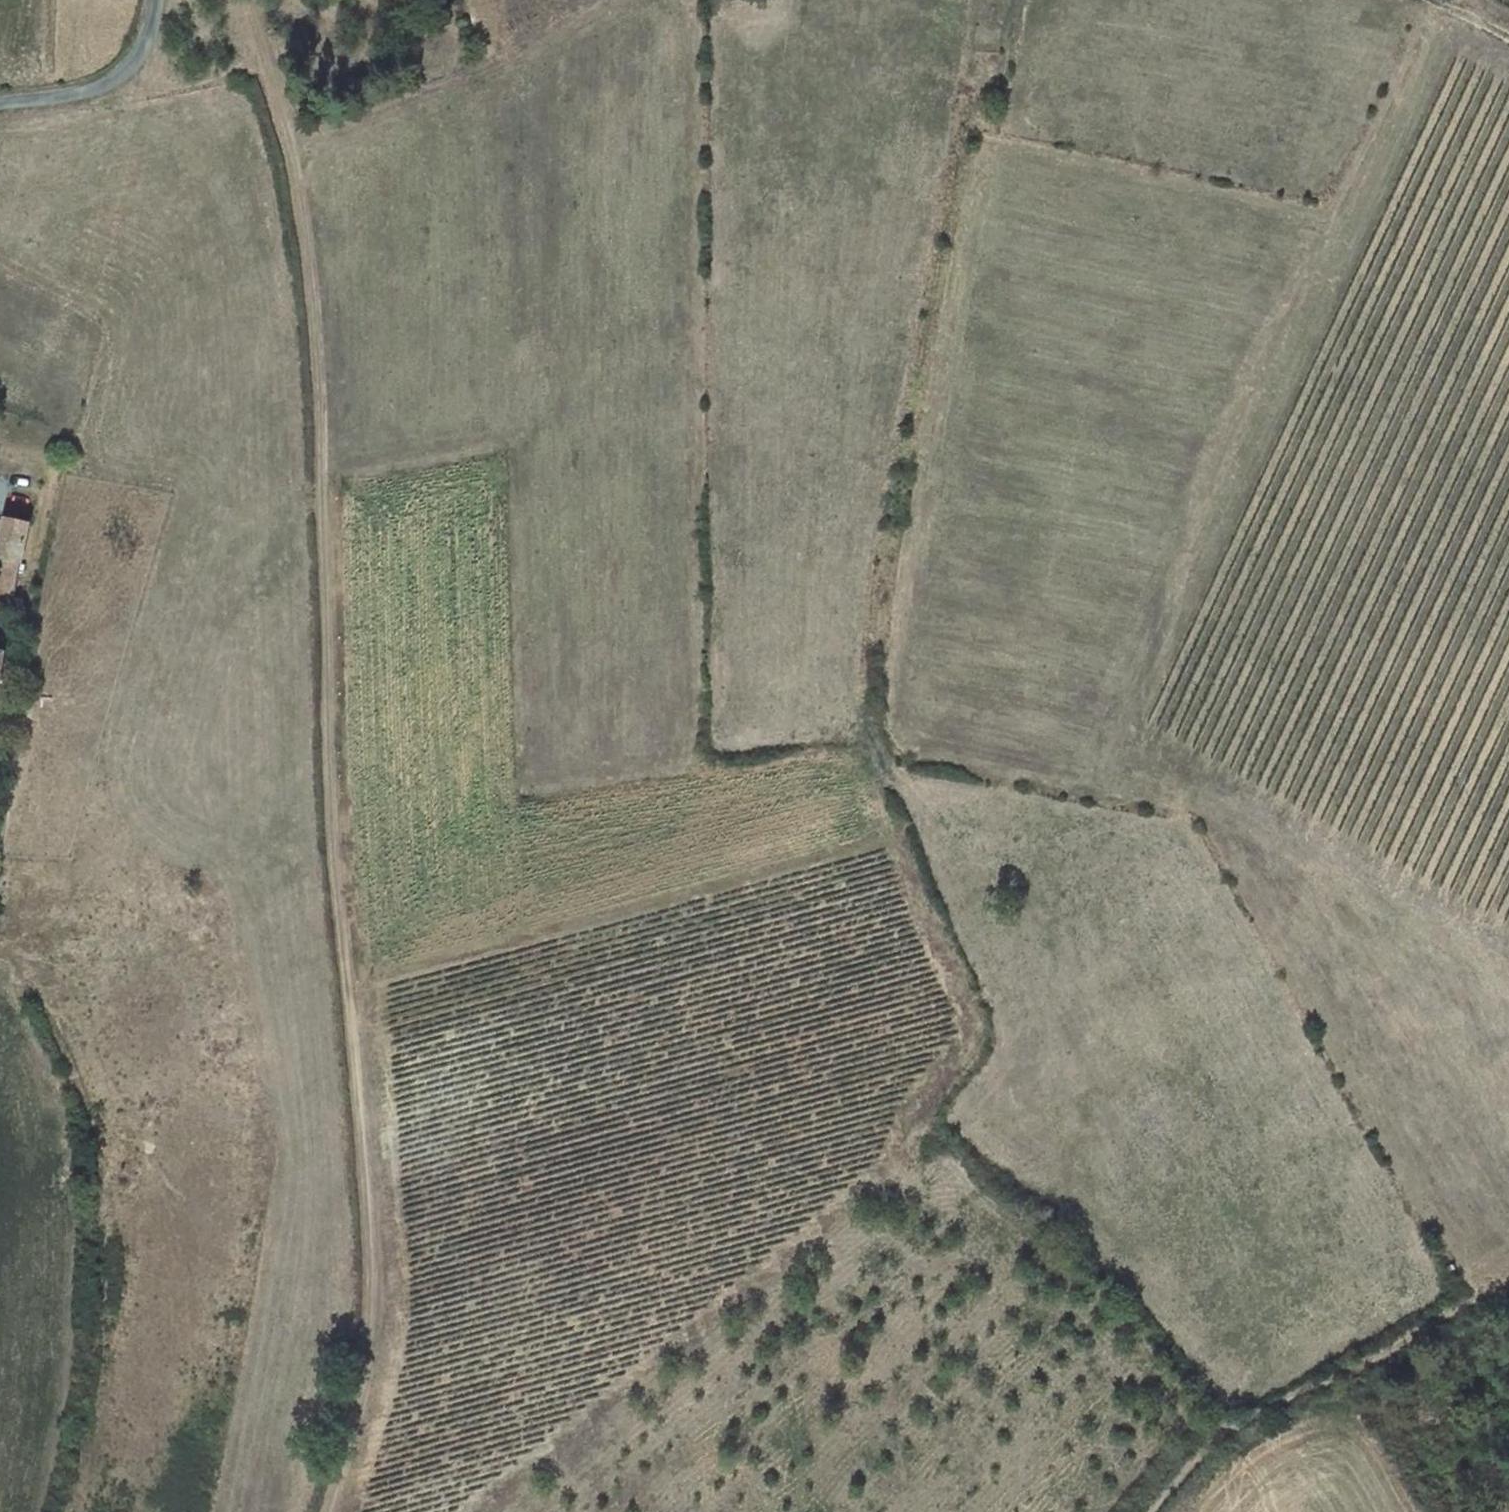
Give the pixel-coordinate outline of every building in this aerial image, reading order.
[(3,538),(0,554),(0,633),(16,636),(30,544),(3,538)]
